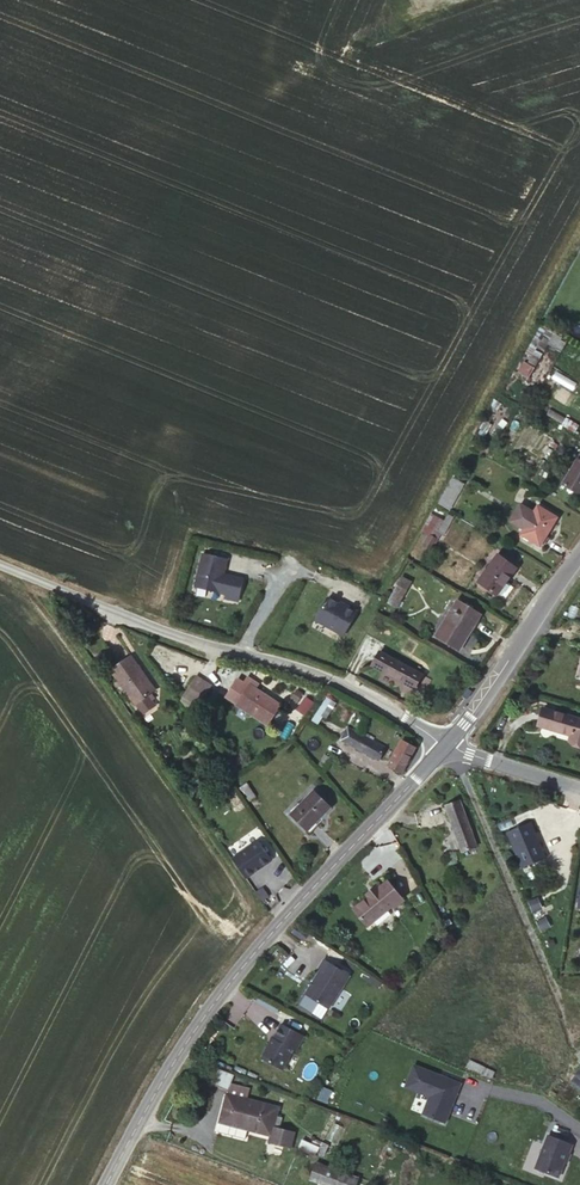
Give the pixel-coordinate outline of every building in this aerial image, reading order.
[(561,351),(567,340),(541,325),(525,354),(531,357),(526,365),(534,369),(548,345),(561,351)] [(577,458),(562,484),(579,495),(579,460),(577,458)] [(449,509),(463,484),(452,478),(438,503),(449,509)] [(520,534),(540,546),(557,517),(538,505),(534,512),(520,504),(510,521),(524,529),(520,534)] [(447,513),(444,521),(431,513),(421,531),(429,535),(423,545),(430,550),(440,533),(444,535),(453,516),(447,513)] [(227,560),(203,554),(195,588),(226,595),(225,599),(238,601),(244,580),(229,576),(226,578),(223,575),(227,560)] [(497,595),(516,568),(498,554),(478,581),(497,595)] [(401,598),(410,582),(402,577),(393,593),(401,598)] [(396,606),(401,598),(393,593),(389,601),(396,606)] [(345,607),(328,598),(316,620),(344,636),(357,612),(346,606),(345,607)] [(469,634),(481,614),(457,600),(435,636),(456,649),(466,632),(469,634)] [(128,649),(107,662),(131,698),(152,684),(128,649)] [(414,689),(422,675),(380,651),(372,666),(414,689)] [(197,707),(210,688),(195,677),(182,697),(197,707)] [(256,689),(259,684),(248,677),(232,701),(268,725),(281,705),(256,689)] [(297,702),(303,693),(297,690),(291,699),(297,702)] [(314,702),(307,697),(299,709),(306,714),(314,702)] [(322,726),(335,702),(325,697),(312,721),(322,726)] [(543,708),(538,725),(571,735),(569,741),(579,744),(579,719),(543,708)] [(379,760),(385,747),(347,727),(341,740),(379,760)] [(389,765),(402,772),(415,747),(402,740),(389,765)] [(250,799),(255,796),(249,785),(243,789),(250,799)] [(308,830),(331,807),(314,791),(291,814),(308,830)] [(449,814),(463,809),(460,801),(445,806),(449,814)] [(462,852),(476,846),(463,809),(449,814),(462,852)] [(530,822),(507,832),(522,868),(545,857),(530,822)] [(246,881),(273,861),(257,840),(230,861),(246,881)] [(368,896),(353,909),(367,926),(392,906),(394,908),(404,900),(387,881),(378,889),(375,886),(366,894),(368,896)] [(537,899),(529,902),(533,912),(541,908),(537,899)] [(545,918),(537,922),(542,932),(550,927),(545,918)] [(320,968),(322,970),(306,994),(329,1009),(351,975),(326,959),(320,968)] [(305,1036),(282,1023),(274,1038),(270,1044),(269,1043),(261,1058),(283,1070),(293,1050),(296,1052),(305,1036)] [(481,1065),(484,1060),(476,1056),(473,1061),(481,1065)] [(481,1065),(473,1061),(470,1060),(467,1066),(492,1078),(494,1072),(481,1065)] [(441,1075),(416,1063),(406,1085),(430,1096),(422,1113),(444,1123),(462,1084),(448,1077),(445,1079),(441,1077),(441,1075)] [(226,1090),(233,1074),(218,1069),(212,1084),(226,1090)] [(576,1074),(577,1075),(572,1081),(579,1088),(579,1069),(576,1074)] [(227,1094),(248,1099),(250,1088),(230,1083),(227,1094)] [(248,1129),(271,1135),(270,1142),(290,1147),(294,1132),(279,1128),(282,1117),(277,1116),(279,1107),(227,1094),(220,1122),(221,1122),(248,1129)] [(245,1139),(248,1129),(221,1122),(218,1132),(245,1139)] [(549,1135),(536,1169),(558,1177),(564,1163),(567,1164),(570,1153),(569,1153),(572,1144),(549,1135)] [(316,1153),(319,1147),(302,1140),(298,1148),(315,1156),(316,1153)] [(321,1142),(319,1147),(316,1153),(323,1156),(328,1145),(321,1142)] [(359,1178),(315,1162),(309,1179),(325,1184),(357,1184),(359,1178)]
